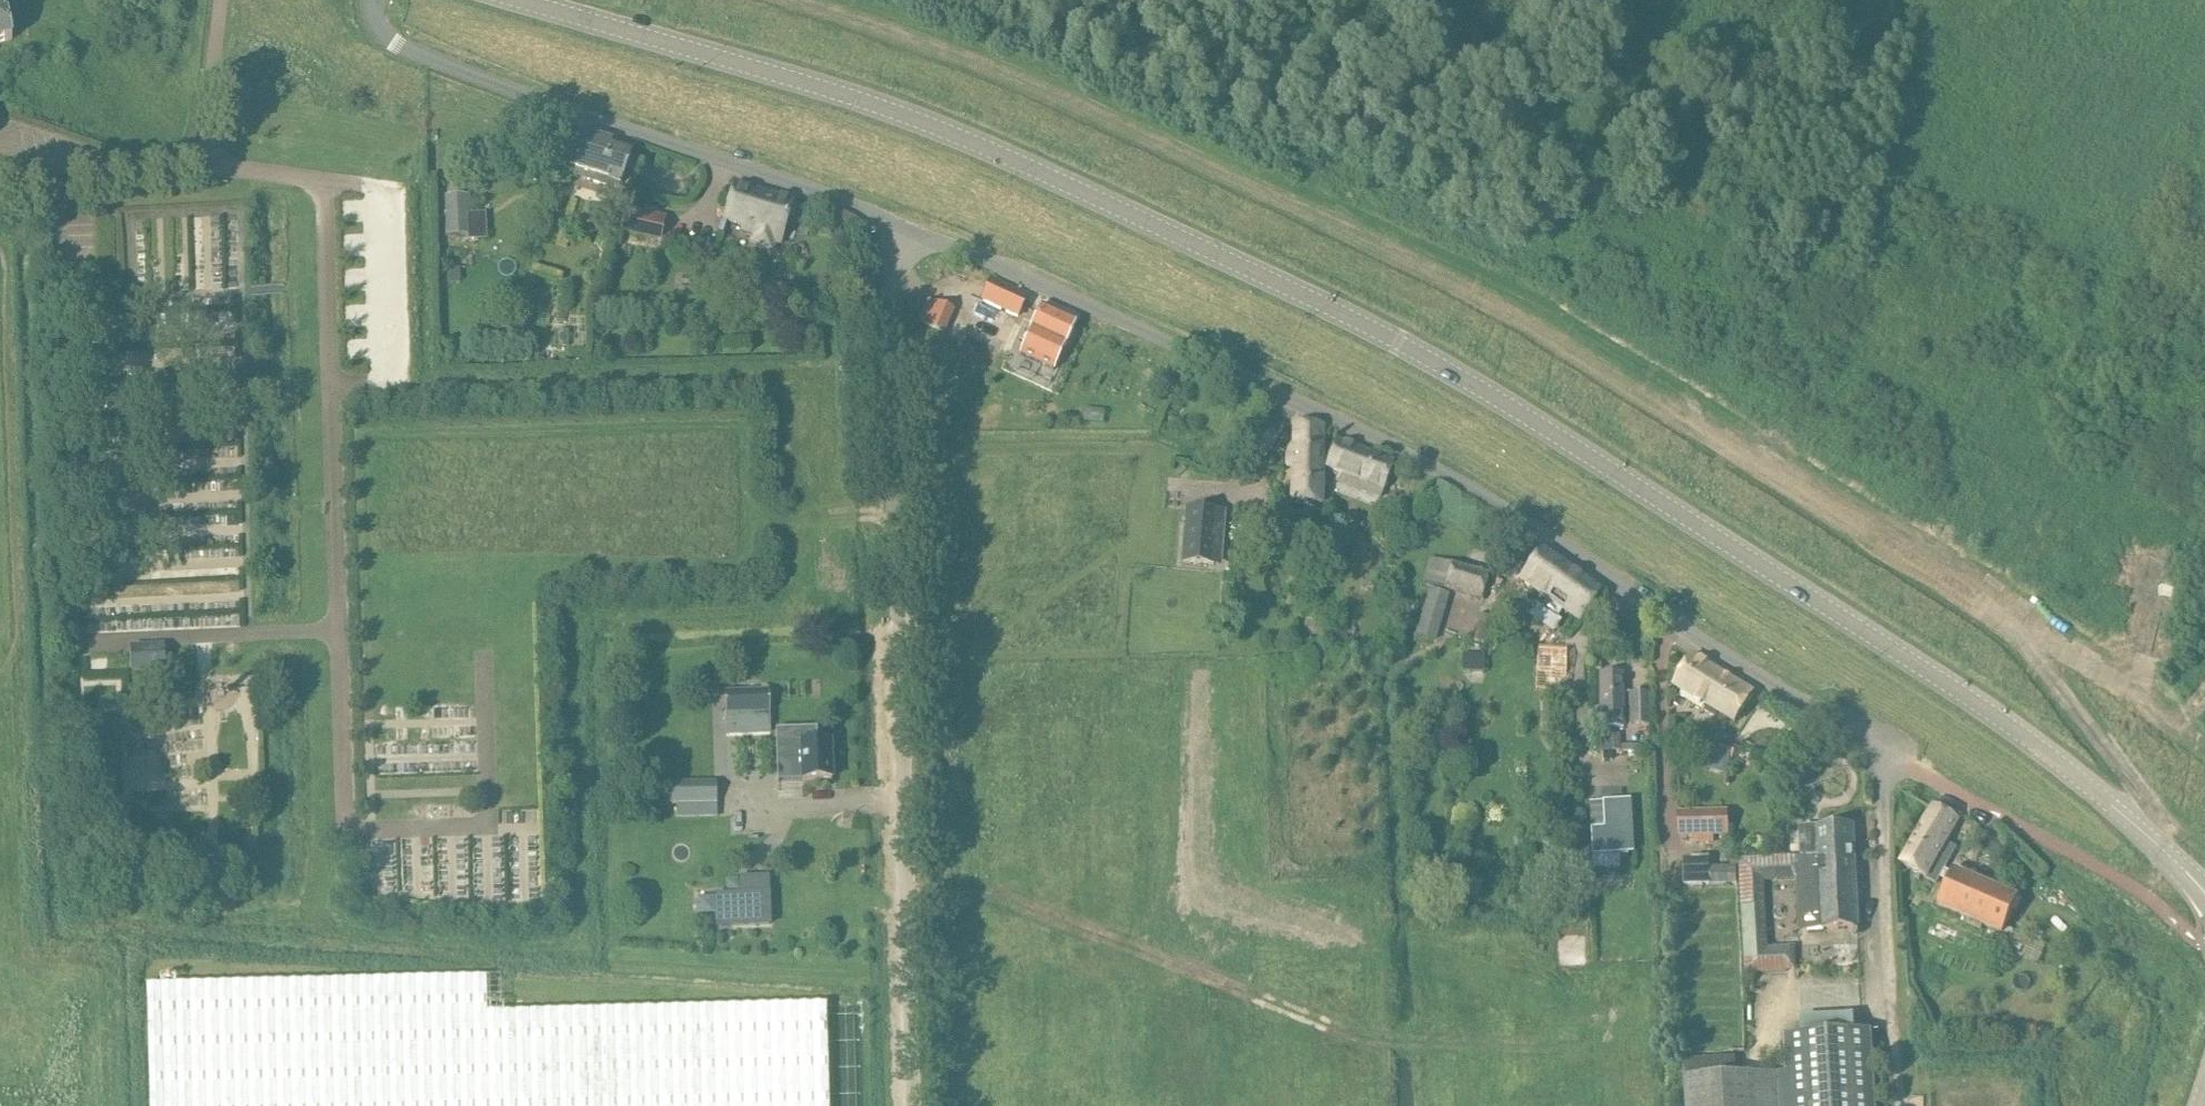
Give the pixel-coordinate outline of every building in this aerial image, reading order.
[(0,5),(0,43),(12,40),(4,4),(0,5)] [(633,148),(601,137),(589,133),(588,134),(569,128),(557,162),(576,169),(576,170),(573,178),(609,189),(612,182),(621,185),(633,148)] [(724,220),(743,226),(741,232),(780,245),(788,220),(800,224),(806,205),(736,183),(724,220)] [(446,236),(470,235),(468,195),(444,197),(446,236)] [(617,229),(656,239),(657,234),(662,235),(665,218),(622,208),(617,229)] [(989,289),(983,303),(1017,318),(1027,295),(993,280),(989,289)] [(926,299),(916,322),(940,332),(945,334),(955,310),(926,298),(926,299)] [(1024,330),(1017,344),(1024,347),(1020,355),(1054,370),(1064,349),(1068,339),(1072,331),(1077,321),(1055,311),(1042,305),(1029,333),(1024,330)] [(568,331),(558,331),(558,347),(568,347),(568,331)] [(1324,426),(1301,425),(1294,424),(1292,452),(1288,452),(1287,466),(1293,467),(1292,504),(1322,506),(1324,426)] [(1380,499),(1394,461),(1335,440),(1326,468),(1363,481),(1359,491),(1380,499)] [(1225,514),(1187,512),(1184,564),(1214,566),(1216,541),(1223,541),(1225,514)] [(1541,550),(1538,554),(1520,580),(1579,623),(1601,592),(1541,550)] [(1425,584),(1481,600),(1488,575),(1431,559),(1425,584)] [(1445,594),(1431,590),(1417,636),(1432,640),(1445,594)] [(1487,645),(1493,619),(1479,616),(1473,642),(1487,645)] [(164,647),(131,648),(131,651),(132,670),(165,669),(164,647)] [(1565,673),(1566,653),(1553,652),(1553,651),(1538,650),(1537,672),(1565,673)] [(1484,655),(1462,655),(1461,672),(1483,673),(1484,655)] [(1755,694),(1694,657),(1675,687),(1736,724),(1755,694)] [(1332,667),(1332,658),(1313,659),(1313,668),(1332,667)] [(1596,728),(1623,728),(1622,674),(1600,675),(1600,709),(1596,709),(1596,728)] [(1649,693),(1628,694),(1629,727),(1650,726),(1649,693)] [(760,702),(721,703),(723,723),(762,722),(760,702)] [(802,764),(803,781),(832,780),(830,742),(817,742),(817,729),(776,730),(777,764),(802,764)] [(1596,736),(1597,752),(1619,749),(1618,734),(1596,736)] [(1733,761),(1736,750),(1719,745),(1716,756),(1733,761)] [(671,806),(715,804),(714,780),(671,782),(671,806)] [(1629,786),(1581,788),(1585,870),(1633,868),(1629,786)] [(1923,877),(1927,879),(1937,885),(1957,848),(1947,843),(1960,821),(1934,807),(1902,865),(1917,874),(1915,878),(1920,881),(1923,877)] [(1680,813),(1681,838),(1729,836),(1728,811),(1680,813)] [(1859,929),(1855,827),(1801,829),(1803,857),(1795,857),(1795,858),(1743,860),(1747,973),(1796,972),(1795,948),(1767,949),(1764,881),(1796,879),(1799,931),(1859,929)] [(1954,870),(1939,907),(2004,935),(2019,898),(1954,870)] [(1738,871),(1711,872),(1683,873),(1684,886),(1711,885),(1738,884),(1738,871)] [(740,894),(714,895),(715,928),(771,926),(769,876),(739,878),(740,894)] [(1594,876),(1580,877),(1581,892),(1596,891),(1594,876)] [(657,881),(645,881),(645,890),(657,890),(657,881)] [(146,986),(149,1105),(828,1105),(826,1006),(486,1014),(485,977),(146,986)] [(1788,1073),(1737,1076),(1736,1059),(1685,1062),(1687,1105),(1876,1105),(1871,1034),(1855,1035),(1854,1016),(1800,1019),(1801,1038),(1786,1039),(1788,1073)]
